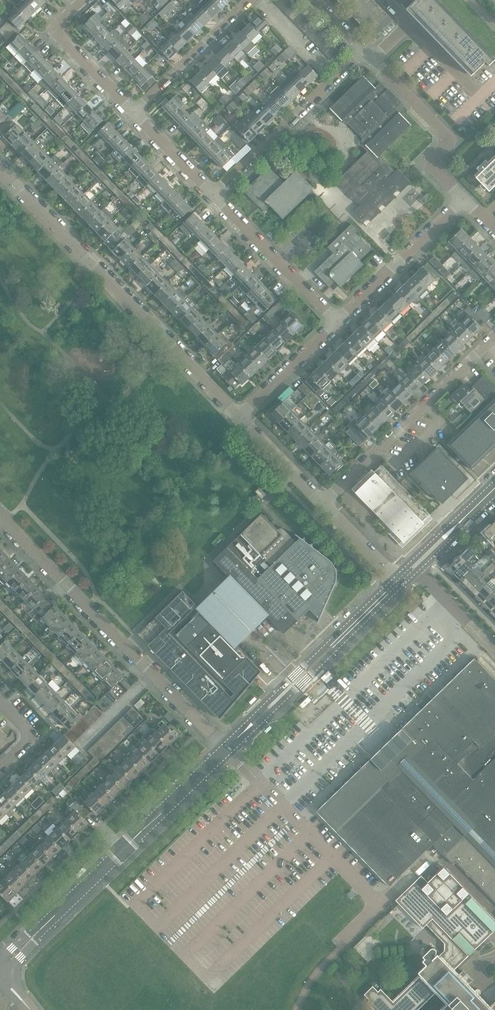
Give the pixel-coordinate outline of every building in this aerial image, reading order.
[(39,0),(23,0),(25,3),(35,12),(43,4),(39,0)] [(117,10),(108,0),(102,6),(108,12),(111,15),(117,10)] [(128,0),(111,0),(120,9),(126,4),(128,6),(130,6),(132,5),(128,0)] [(212,0),(204,0),(199,5),(203,9),(212,18),(221,10),(212,0)] [(228,0),(212,0),(221,10),(230,2),(228,0)] [(290,1),(289,0),(283,0),(278,5),(281,9),(290,1)] [(408,7),(473,75),(490,59),(432,0),(408,0),(408,7)] [(285,13),(294,5),(290,1),(281,9),(285,13)] [(35,12),(25,3),(17,11),(26,21),(35,12)] [(176,8),(170,3),(167,6),(173,12),(176,8)] [(212,18),(203,9),(199,5),(191,13),(194,17),(204,27),(212,18)] [(289,17),(298,9),(294,5),(285,13),(289,17)] [(173,12),(167,6),(164,9),(169,15),(173,12)] [(293,21),(302,13),(298,9),(289,17),(293,21)] [(114,18),(120,13),(117,10),(111,15),(114,18)] [(26,21),(17,11),(8,19),(18,29),(26,21)] [(151,17),(145,11),(142,15),(147,20),(151,17)] [(83,26),(91,35),(105,21),(111,15),(108,12),(102,18),(97,13),(83,26)] [(204,27),(194,17),(191,13),(182,22),(195,35),(204,27)] [(297,25),(306,17),(302,13),(293,21),(297,25)] [(147,20),(142,15),(139,18),(144,23),(147,20)] [(268,25),(258,16),(250,24),(259,34),(268,25)] [(301,29),(310,21),(306,17),(297,25),(301,29)] [(158,25),(153,19),(150,23),(155,28),(158,25)] [(109,34),(105,30),(109,26),(105,21),(91,35),(99,43),(109,34)] [(305,33),(314,25),(310,21),(301,29),(305,33)] [(17,31),(8,22),(3,26),(12,36),(17,31)] [(195,35),(182,22),(178,25),(182,29),(177,34),(186,43),(195,35)] [(155,28),(150,23),(146,26),(152,31),(155,28)] [(128,32),(134,27),(130,24),(125,29),(128,32)] [(259,34),(250,24),(241,32),(251,42),(259,34)] [(309,37),(318,29),(314,25),(305,33),(309,37)] [(3,26),(0,30),(0,32),(8,40),(12,36),(3,26)] [(131,36),(137,30),(134,27),(128,32),(131,36)] [(313,41),(321,33),(318,29),(309,37),(313,41)] [(108,52),(121,39),(113,30),(109,34),(99,43),(108,52)] [(242,50),(246,55),(255,47),(251,42),(241,32),(233,41),(242,50)] [(317,45),(325,37),(321,33),(313,41),(317,45)] [(186,43),(177,34),(168,42),(178,52),(186,43)] [(17,53),(27,43),(19,35),(9,44),(17,53)] [(178,52),(168,42),(163,36),(160,39),(162,40),(155,46),(160,50),(169,60),(178,52)] [(321,49),(329,41),(325,37),(317,45),(321,49)] [(116,61),(126,51),(129,48),(121,39),(108,52),(116,61)] [(145,50),(150,44),(147,41),(141,46),(145,50)] [(242,50),(233,41),(224,49),(233,59),(242,50)] [(325,53),(333,45),(329,41),(321,49),(325,53)] [(26,61),(36,52),(27,43),(17,53),(26,61)] [(148,53),(154,48),(150,44),(145,50),(148,53)] [(282,50),(276,44),(273,48),(278,53),(282,50)] [(329,58),(337,49),(333,45),(325,53),(329,58)] [(297,54),(289,46),(284,52),(289,58),(292,60),(297,54)] [(278,53),(273,48),(270,51),(275,56),(278,53)] [(233,59),(224,49),(215,57),(225,67),(233,59)] [(332,62),(341,53),(337,49),(329,58),(332,62)] [(124,69),(134,60),(126,51),(116,61),(124,69)] [(31,73),(34,70),(44,61),(36,52),(26,61),(23,64),(31,73)] [(289,58),(284,52),(281,55),(286,61),(289,58)] [(164,58),(159,53),(154,57),(159,62),(164,58)] [(286,61),(281,55),(277,58),(283,64),(286,61)] [(216,75),(220,79),(229,71),(225,67),(215,57),(207,65),(216,75)] [(133,78),(142,69),(134,60),(124,69),(133,78)] [(42,79),(52,69),(44,61),(34,70),(42,79)] [(264,67),(259,61),(256,64),(261,70),(264,67)] [(261,70),(256,64),(252,67),(258,73),(261,70)] [(156,81),(152,77),(155,74),(147,65),(142,69),(133,78),(138,83),(136,84),(144,92),(156,81)] [(216,75),(207,65),(198,74),(208,84),(216,75)] [(318,76),(308,66),(300,75),(309,84),(318,76)] [(272,74),(267,68),(263,71),(269,77),(272,74)] [(51,88),(61,78),(52,69),(42,79),(51,88)] [(287,78),(300,93),(309,84),(300,75),(295,70),(287,78)] [(269,77),(263,71),(260,75),(266,81),(269,77)] [(190,82),(202,95),(210,87),(208,84),(198,74),(190,82)] [(11,79),(7,75),(3,79),(7,83),(11,79)] [(330,108),(330,109),(342,121),(345,124),(348,124),(363,139),(361,140),(361,146),(367,152),(337,181),(357,202),(361,205),(353,213),(363,224),(364,223),(363,223),(368,219),(371,222),(381,211),(379,209),(383,204),(385,207),(396,197),(393,194),(398,190),(400,193),(411,182),(398,169),(395,172),(379,155),(410,125),(411,126),(411,125),(400,113),(404,109),(400,104),(400,103),(388,90),(387,91),(382,86),(377,90),(376,89),(363,76),(364,77),(331,109),(330,108)] [(56,99),(59,96),(69,87),(61,78),(51,88),(48,90),(56,99)] [(247,83),(243,79),(242,78),(238,81),(244,87),(247,83)] [(278,87),(292,101),(300,93),(287,78),(278,87)] [(16,84),(11,79),(7,83),(12,88),(16,84)] [(244,87),(238,81),(235,84),(241,90),(244,87)] [(186,93),(191,87),(188,84),(186,85),(185,83),(180,87),(186,93)] [(20,88),(16,84),(12,88),(16,92),(20,88)] [(255,90),(250,85),(246,88),(251,93),(255,90)] [(67,105),(77,96),(69,87),(59,96),(67,105)] [(274,100),(283,109),(292,101),(278,87),(270,95),(274,100)] [(24,92),(20,88),(16,92),(20,96),(24,92)] [(251,93),(246,88),(243,91),(248,97),(251,93)] [(28,97),(24,92),(20,96),(24,101),(28,97)] [(230,100),(225,94),(222,98),(227,103),(230,100)] [(171,117),(181,107),(184,104),(176,95),(163,108),(171,117)] [(283,109),(274,100),(270,95),(261,104),(275,117),(283,109)] [(76,114),(86,104),(77,96),(67,105),(76,114)] [(199,107),(205,101),(201,98),(196,103),(199,107)] [(227,103),(222,98),(218,101),(223,107),(227,103)] [(202,110),(208,104),(205,101),(199,107),(202,110)] [(238,107),(232,101),(229,104),(234,110),(238,107)] [(84,122),(94,113),(86,104),(76,114),(84,122)] [(234,110),(229,104),(225,108),(231,113),(234,110)] [(275,117),(261,104),(253,112),(266,126),(275,117)] [(180,125),(189,116),(181,107),(171,117),(180,125)] [(45,114),(41,109),(37,113),(41,118),(45,114)] [(8,116),(6,117),(0,111),(0,132),(12,120),(8,116)] [(188,134),(202,120),(194,112),(189,116),(180,125),(188,134)] [(266,126),(253,112),(244,120),(257,134),(266,126)] [(89,134),(102,122),(94,113),(84,122),(81,126),(89,134)] [(49,118),(45,114),(41,118),(45,122),(49,118)] [(216,124),(222,118),(218,115),(213,121),(216,124)] [(53,122),(49,118),(45,122),(49,126),(53,122)] [(219,127),(225,122),(222,118),(216,124),(219,127)] [(30,134),(42,123),(39,119),(27,131),(30,134)] [(25,133),(12,120),(0,132),(4,136),(3,137),(11,146),(25,133)] [(196,143),(206,134),(211,129),(202,120),(188,134),(196,143)] [(257,134),(244,120),(235,129),(249,142),(257,134)] [(58,127),(53,122),(49,126),(54,131),(58,127)] [(97,150),(106,141),(116,132),(107,124),(98,133),(103,138),(94,146),(97,150)] [(62,131),(58,127),(54,131),(58,135),(62,131)] [(66,136),(62,131),(58,135),(62,139),(66,136)] [(114,150),(124,141),(116,132),(106,141),(114,150)] [(233,141),(239,136),(235,132),(229,137),(233,141)] [(20,155),(33,142),(25,133),(11,146),(20,155)] [(205,151),(214,142),(206,134),(196,143),(205,151)] [(70,140),(66,136),(62,139),(66,144),(70,140)] [(247,144),(239,136),(233,141),(241,150),(247,144)] [(205,151),(213,160),(226,147),(228,146),(219,138),(214,142),(205,151)] [(75,144),(70,140),(66,144),(71,148),(75,144)] [(123,159),(132,149),(124,141),(114,150),(123,159)] [(28,164),(42,151),(33,142),(20,155),(28,164)] [(79,149),(75,144),(71,148),(75,153),(79,149)] [(221,169),(235,156),(226,147),(213,160),(221,169)] [(83,153),(79,149),(75,153),(79,157),(83,153)] [(131,167),(141,158),(132,149),(123,159),(131,167)] [(37,172),(50,159),(42,151),(28,164),(37,172)] [(87,157),(83,153),(79,157),(83,161),(87,157)] [(92,162),(87,157),(83,161),(88,166),(92,162)] [(137,178),(149,167),(141,158),(131,167),(129,170),(137,178)] [(46,181),(59,168),(50,159),(37,172),(46,181)] [(475,179),(488,193),(494,187),(494,160),(475,179)] [(96,166),(92,162),(88,166),(92,170),(96,166)] [(100,171),(96,166),(92,170),(96,174),(100,171)] [(145,188),(148,184),(157,175),(149,167),(137,178),(136,179),(145,188)] [(54,190),(67,177),(59,168),(46,181),(54,190)] [(282,220),(313,190),(296,172),(284,184),(268,168),(263,173),(266,175),(252,188),(250,186),(244,192),(263,212),(270,207),(282,220)] [(104,175),(100,171),(96,174),(100,179),(104,175)] [(108,179),(104,175),(100,179),(105,183),(108,179)] [(156,193),(166,184),(157,175),(148,184),(156,193)] [(63,199),(76,186),(67,177),(54,190),(63,199)] [(113,184),(108,179),(105,183),(109,187),(113,184)] [(117,188),(113,184),(109,187),(113,192),(117,188)] [(165,202),(174,192),(166,184),(156,193),(165,202)] [(71,207),(84,194),(76,186),(63,199),(71,207)] [(121,192),(117,188),(113,192),(117,196),(121,192)] [(125,197),(121,192),(117,196),(122,200),(125,197)] [(173,210),(183,201),(174,192),(165,202),(161,205),(169,214),(173,210)] [(424,205),(431,197),(428,193),(420,201),(424,205)] [(80,216),(93,203),(84,194),(71,207),(80,216)] [(130,201),(125,197),(122,200),(126,205),(130,201)] [(134,205),(130,201),(126,205),(130,209),(134,205)] [(181,219),(191,210),(183,201),(173,210),(181,219)] [(88,225),(101,212),(93,203),(80,216),(88,225)] [(138,210),(134,205),(130,209),(134,214),(138,210)] [(97,234),(110,221),(101,212),(88,225),(97,234)] [(189,235),(192,232),(201,223),(193,214),(180,226),(189,235)] [(107,248),(122,233),(110,221),(97,234),(105,242),(103,244),(107,248)] [(155,227),(151,222),(147,226),(151,231),(155,227)] [(200,241),(210,232),(201,223),(192,232),(200,241)] [(314,272),(329,287),(330,287),(329,286),(335,281),(341,287),(364,265),(360,261),(372,249),(371,249),(355,233),(358,231),(351,224),(328,247),(333,253),(314,272)] [(133,248),(125,239),(135,229),(131,225),(122,233),(107,248),(120,261),(133,248)] [(159,231),(155,227),(151,231),(155,235),(159,231)] [(456,252),(470,239),(461,230),(455,236),(454,234),(448,239),(450,241),(448,243),(456,252)] [(163,236),(159,231),(155,235),(159,239),(163,236)] [(205,252),(208,249),(218,240),(210,232),(200,241),(197,244),(205,252)] [(167,240),(163,236),(159,239),(163,244),(167,240)] [(460,264),(465,260),(478,247),(470,239),(456,252),(460,255),(455,259),(460,264)] [(172,244),(167,240),(163,244),(168,248),(172,244)] [(217,258),(226,249),(218,240),(208,249),(217,258)] [(176,249),(172,244),(168,248),(172,253),(176,249)] [(473,269),(486,256),(478,247),(465,260),(473,269)] [(128,270),(142,257),(133,248),(120,261),(128,270)] [(180,253),(176,249),(172,253),(176,257),(180,253)] [(225,267),(235,258),(226,249),(217,258),(225,267)] [(184,257),(180,253),(176,257),(180,261),(184,257)] [(482,278),(494,265),(486,256),(473,269),(482,278)] [(137,278),(150,265),(142,257),(128,270),(137,278)] [(189,262),(184,257),(180,261),(185,266),(189,262)] [(442,265),(435,257),(430,262),(438,270),(442,265)] [(233,275),(243,266),(235,258),(225,267),(233,275)] [(193,266),(189,262),(185,266),(189,270),(193,266)] [(426,289),(440,276),(428,263),(414,276),(426,289)] [(137,278),(145,287),(159,274),(163,270),(159,267),(155,270),(150,265),(137,278)] [(449,272),(442,265),(438,270),(445,277),(449,272)] [(494,282),(494,265),(482,278),(490,286),(494,282)] [(197,271),(193,266),(189,270),(193,274),(197,271)] [(242,284),(251,275),(243,266),(233,275),(242,284)] [(201,275),(197,271),(193,274),(197,279),(201,275)] [(154,296),(167,283),(159,274),(145,287),(154,296)] [(206,279),(201,275),(197,279),(202,283),(206,279)] [(247,296),(260,283),(251,275),(242,284),(239,287),(247,296)] [(426,289),(414,276),(405,285),(417,298),(426,289)] [(162,304),(180,287),(171,279),(167,283),(154,296),(162,304)] [(210,284),(206,279),(202,283),(206,288),(210,284)] [(255,304),(268,292),(260,283),(247,296),(255,304)] [(214,288),(210,284),(206,288),(210,292),(214,288)] [(421,301),(417,298),(405,285),(396,293),(409,306),(414,302),(417,305),(421,301)] [(171,313),(184,300),(188,296),(180,287),(162,304),(171,313)] [(218,292),(214,288),(210,292),(214,296),(218,292)] [(454,299),(459,295),(455,291),(450,295),(454,299)] [(223,297),(218,292),(214,296),(219,301),(223,297)] [(264,313),(276,301),(268,292),(255,304),(264,313)] [(409,306),(396,293),(387,302),(400,315),(409,306)] [(450,304),(454,299),(450,295),(446,299),(450,304)] [(227,301),(223,297),(219,301),(223,305),(227,301)] [(445,308),(450,304),(446,299),(441,304),(445,308)] [(179,322),(193,309),(184,300),(171,313),(179,322)] [(231,305),(227,301),(223,305),(227,309),(231,305)] [(276,315),(284,307),(280,302),(271,310),(276,315)] [(400,315),(387,302),(379,310),(391,323),(400,315)] [(441,312),(445,308),(441,304),(437,308),(441,312)] [(188,331),(201,318),(205,314),(196,305),(193,309),(179,322),(188,331)] [(235,310),(231,305),(227,309),(231,314),(235,310)] [(482,311),(477,305),(472,310),(473,311),(477,316),(482,311)] [(437,316),(441,312),(437,308),(433,312),(437,316)] [(240,314),(235,310),(231,314),(236,318),(240,314)] [(276,315),(271,310),(266,315),(271,320),(276,315)] [(391,323),(379,310),(370,318),(383,332),(391,323)] [(460,324),(473,337),(481,329),(481,328),(486,324),(477,316),(473,311),(460,324)] [(477,316),(486,324),(490,319),(482,311),(477,316)] [(432,321),(437,316),(433,312),(428,316),(432,321)] [(303,326),(297,320),(299,318),(293,313),(292,314),(291,313),(282,321),(295,334),(303,326)] [(244,319),(240,314),(236,318),(240,322),(244,319)] [(428,325),(432,321),(428,316),(424,321),(428,325)] [(196,339),(210,326),(213,323),(209,320),(206,323),(201,318),(188,331),(196,339)] [(383,332),(370,318),(361,327),(374,340),(383,332)] [(248,323),(244,319),(240,322),(244,327),(248,323)] [(295,334),(282,321),(273,330),(286,343),(295,334)] [(424,329),(428,325),(424,321),(420,325),(424,329)] [(262,328),(257,324),(254,327),(258,332),(262,328)] [(473,337),(460,324),(451,332),(464,346),(473,337)] [(419,333),(424,329),(420,325),(415,329),(419,333)] [(205,348),(218,335),(210,326),(196,339),(205,348)] [(258,332),(254,327),(250,331),(255,336),(258,332)] [(374,340),(361,327),(352,335),(365,348),(374,340)] [(415,338),(419,333),(415,329),(411,333),(415,338)] [(286,343),(273,330),(265,338),(277,351),(286,343)] [(231,347),(232,343),(221,332),(218,335),(205,348),(213,357),(214,356),(218,360),(226,352),(231,347)] [(464,346),(451,332),(442,341),(455,354),(464,346)] [(411,342),(415,338),(411,333),(407,338),(411,342)] [(365,348),(352,335),(344,344),(356,357),(365,348)] [(277,351),(265,338),(256,347),(269,360),(277,351)] [(406,346),(411,342),(407,338),(402,342),(406,346)] [(455,354),(442,341),(434,349),(447,363),(455,354)] [(402,350),(406,346),(402,342),(398,346),(402,350)] [(356,357),(344,344),(335,352),(348,365),(356,357)] [(398,355),(402,350),(398,346),(394,350),(398,355)] [(231,356),(236,352),(231,347),(226,352),(231,356)] [(269,360),(256,347),(247,355),(260,368),(269,360)] [(447,363),(434,349),(425,358),(438,371),(447,363)] [(393,359),(398,355),(394,350),(389,355),(393,359)] [(222,365),(231,356),(226,352),(218,360),(222,365)] [(348,365),(335,352),(326,361),(339,374),(348,365)] [(260,368),(247,355),(238,364),(251,377),(260,368)] [(389,363),(393,359),(389,355),(385,359),(389,363)] [(438,371),(425,358),(416,366),(429,380),(438,371)] [(384,367),(389,363),(385,359),(380,363),(384,367)] [(339,374),(326,361),(317,369),(330,382),(339,374)] [(380,371),(384,367),(380,363),(376,367),(380,371)] [(251,377),(238,364),(230,372),(227,370),(222,375),(235,389),(241,384),(243,386),(251,377)] [(429,380),(416,366),(408,375),(421,388),(429,380)] [(376,376),(380,371),(376,367),(372,372),(376,376)] [(330,382),(317,369),(309,377),(309,378),(305,382),(320,397),(325,392),(322,390),(330,382)] [(371,380),(376,376),(372,372),(367,376),(371,380)] [(421,388),(408,375),(399,383),(412,397),(421,388)] [(486,393),(490,397),(494,393),(494,388),(483,375),(469,389),(464,383),(450,397),(458,404),(460,402),(471,413),(485,400),(482,397),(486,393)] [(367,384),(371,380),(367,376),(363,380),(367,384)] [(363,388),(367,384),(363,380),(359,384),(363,388)] [(311,392),(303,383),(298,388),(307,396),(311,392)] [(412,397),(399,383),(390,392),(403,405),(412,397)] [(358,393),(363,388),(359,384),(354,389),(358,393)] [(354,397),(358,393),(354,389),(350,393),(354,397)] [(316,397),(311,392),(307,396),(312,401),(316,397)] [(403,405),(390,392),(385,397),(382,394),(379,398),(381,400),(395,414),(403,405)] [(350,401),(354,397),(350,393),(346,397),(350,401)] [(345,405),(350,401),(346,397),(341,401),(345,405)] [(446,445),(471,470),(494,447),(494,398),(446,445)] [(395,414),(381,400),(376,405),(374,402),(370,406),(373,409),(386,422),(395,414)] [(341,410),(345,405),(341,401),(337,405),(341,410)] [(278,424),(292,411),(283,402),(282,403),(281,402),(276,407),(277,408),(270,415),(278,424)] [(337,414),(341,410),(337,405),(332,410),(337,414)] [(386,422),(373,409),(364,417),(377,431),(386,422)] [(287,433),(300,420),(292,411),(278,424),(287,433)] [(365,443),(377,431),(364,417),(357,424),(353,420),(348,426),(350,428),(356,434),(364,442),(365,443)] [(295,442),(309,429),(300,420),(287,433),(295,442)] [(356,434),(350,428),(346,433),(351,438),(356,434)] [(303,450),(317,437),(309,429),(295,442),(303,450)] [(364,442),(356,434),(351,438),(359,446),(364,442)] [(312,459),(326,446),(317,437),(303,450),(312,459)] [(320,468),(334,455),(326,446),(312,459),(320,468)] [(467,480),(438,449),(412,474),(442,504),(467,480)] [(337,471),(343,466),(342,464),(334,455),(320,468),(329,477),(336,470),(337,471)] [(355,486),(343,499),(398,555),(410,542),(408,540),(431,518),(422,509),(407,524),(394,511),(387,519),(355,486)] [(262,499),(266,494),(260,488),(256,492),(262,499)] [(262,499),(258,495),(253,499),(258,503),(262,499)] [(327,602),(334,586),(336,586),(337,570),(337,568),(335,568),(334,566),(333,564),(331,562),(330,561),(328,559),(321,553),(320,549),(319,549),(320,550),(317,550),(313,547),(312,543),(312,544),(309,545),(305,542),(305,537),(304,537),(304,538),(301,539),(296,534),(295,535),(300,538),(296,542),(282,528),(279,529),(277,529),(274,527),(273,522),(270,522),(268,520),(266,515),(263,515),(262,514),(213,561),(229,578),(199,607),(198,608),(202,612),(178,635),(222,680),(247,657),(234,644),(247,632),(250,635),(252,632),(255,629),(252,626),(265,614),(284,634),(312,607),(318,601),(325,608),(327,602)] [(490,526),(487,529),(486,528),(484,530),(484,532),(482,534),(494,546),(494,544),(494,531),(490,526)] [(475,541),(481,535),(478,532),(472,538),(475,541)] [(468,548),(475,541),(472,538),(465,545),(468,548)] [(479,560),(467,549),(465,551),(463,551),(461,553),(462,554),(459,556),(471,568),(479,560)] [(12,562),(2,552),(0,554),(0,573),(12,562)] [(471,568),(459,556),(456,559),(455,558),(454,560),(454,562),(451,565),(463,576),(471,568)] [(7,583),(20,570),(12,562),(0,573),(0,581),(4,586),(7,583)] [(467,588),(482,573),(479,570),(476,573),(471,568),(463,576),(459,580),(462,583),(461,583),(463,586),(465,586),(467,588)] [(16,592),(29,579),(20,570),(7,583),(16,592)] [(475,596),(486,584),(482,580),(485,576),(482,573),(467,588),(469,591),(468,591),(471,594),(473,594),(475,596)] [(24,600),(37,588),(29,579),(16,592),(24,600)] [(494,591),(494,586),(491,589),(486,584),(475,596),(477,598),(476,599),(478,602),(481,602),(482,603),(494,591)] [(33,618),(50,602),(46,597),(37,588),(24,600),(33,610),(28,614),(33,618)] [(148,646),(220,720),(253,681),(256,678),(261,671),(254,664),(247,657),(222,680),(178,635),(202,612),(198,608),(199,607),(190,599),(183,591),(148,625),(139,634),(149,645),(148,646)] [(494,606),(494,591),(482,603),(484,606),(483,607),(486,609),(487,609),(489,611),(494,606)] [(63,615),(55,606),(54,606),(50,602),(33,618),(37,623),(42,618),(50,627),(63,615)] [(7,617),(12,612),(8,608),(3,612),(7,617)] [(12,622),(17,617),(12,612),(7,617),(12,622)] [(59,636),(72,624),(63,615),(50,627),(59,636)] [(16,626),(21,621),(17,617),(12,622),(16,626)] [(20,631),(25,626),(21,621),(16,626),(20,631)] [(68,645),(81,633),(72,624),(59,636),(68,645)] [(24,635),(30,630),(25,626),(20,631),(24,635)] [(29,639),(34,635),(30,630),(24,635),(29,639)] [(76,654),(90,642),(81,633),(68,645),(76,654)] [(33,644),(38,639),(34,635),(29,639),(33,644)] [(38,649),(43,644),(38,639),(33,644),(38,649)] [(14,650),(5,641),(0,646),(0,659),(2,661),(14,650)] [(85,663),(98,650),(90,642),(76,654),(85,663)] [(42,653),(47,648),(43,644),(38,649),(42,653)] [(46,658),(51,653),(47,648),(42,653),(46,658)] [(483,649),(453,679),(432,698),(412,719),(401,729),(410,739),(399,750),(395,754),(391,758),(380,769),(370,758),(316,811),(389,886),(432,844),(442,855),(452,865),(455,862),(456,864),(466,874),(476,885),(494,904),(494,662),(483,649)] [(10,670),(22,658),(14,650),(2,661),(10,670)] [(94,672),(107,659),(98,650),(85,663),(94,672)] [(51,662),(56,657),(51,653),(46,658),(51,662)] [(31,667),(27,663),(31,660),(26,655),(22,658),(10,670),(19,678),(31,667)] [(55,667),(60,662),(56,657),(51,662),(55,667)] [(102,681),(115,668),(107,659),(94,672),(102,681)] [(59,671),(64,666),(60,662),(55,667),(59,671)] [(64,675),(69,671),(64,666),(59,671),(64,675)] [(27,687),(39,676),(31,667),(19,678),(27,687)] [(118,683),(126,691),(131,686),(123,678),(124,677),(115,668),(102,681),(111,689),(113,687),(118,683)] [(68,680),(73,675),(69,671),(64,675),(68,680)] [(72,684),(77,680),(73,675),(68,680),(72,684)] [(35,695),(47,684),(39,676),(27,687),(35,695)] [(77,689),(82,684),(77,680),(72,684),(77,689)] [(113,687),(122,696),(126,691),(118,683),(113,687)] [(44,704),(56,693),(47,684),(35,695),(44,704)] [(81,693),(86,688),(82,684),(77,689),(81,693)] [(109,691),(117,700),(122,696),(113,687),(111,689),(109,691)] [(86,698),(90,693),(86,688),(81,693),(86,698)] [(105,695),(113,704),(117,700),(109,691),(105,695)] [(52,713),(64,701),(56,693),(44,704),(52,713)] [(90,702),(95,697),(90,693),(86,698),(90,702)] [(100,700),(109,708),(113,704),(105,695),(100,700)] [(308,696),(299,705),(303,708),(311,700),(308,696)] [(100,700),(96,704),(104,712),(109,708),(100,700)] [(138,710),(144,703),(141,700),(134,706),(138,710)] [(61,722),(73,710),(64,701),(52,713),(61,722)] [(102,714),(94,706),(90,710),(98,719),(102,714)] [(140,716),(132,708),(128,713),(136,721),(140,716)] [(69,730),(73,727),(77,723),(81,719),(73,710),(61,722),(69,730)] [(98,719),(90,710),(86,714),(94,723),(98,719)] [(136,721),(128,713),(123,717),(131,725),(136,721)] [(94,723),(86,714),(81,718),(89,727),(94,723)] [(134,728),(143,720),(140,716),(136,721),(131,725),(134,728)] [(131,725),(123,717),(119,721),(127,729),(131,725)] [(81,718),(81,719),(77,723),(85,731),(89,727),(81,718)] [(127,729),(119,721),(114,726),(122,734),(127,729)] [(178,734),(174,730),(172,732),(165,724),(161,721),(158,725),(161,728),(156,732),(169,746),(177,737),(176,736),(178,734)] [(85,731),(77,723),(73,727),(81,735),(85,731)] [(125,737),(134,728),(131,725),(127,729),(122,734),(125,737)] [(122,734),(114,726),(110,730),(118,738),(122,734)] [(73,727),(69,730),(68,731),(77,739),(81,735),(73,727)] [(118,738),(110,730),(105,734),(113,742),(118,738)] [(8,739),(1,731),(0,732),(0,747),(8,739)] [(77,739),(68,731),(64,735),(72,743),(77,739)] [(169,746),(156,732),(147,741),(160,754),(169,746)] [(113,742),(105,734),(101,738),(109,746),(113,742)] [(116,746),(125,737),(122,734),(118,738),(113,742),(116,746)] [(75,747),(72,743),(64,735),(56,743),(67,755),(75,747)] [(109,746),(101,738),(96,743),(104,751),(109,746)] [(160,754),(147,741),(145,739),(141,743),(143,745),(138,750),(151,763),(160,754)] [(107,754),(116,746),(113,742),(109,746),(104,751),(107,754)] [(67,755),(56,743),(47,752),(58,763),(67,755)] [(104,751),(96,743),(92,747),(100,755),(104,751)] [(100,755),(92,747),(88,751),(94,758),(95,759),(100,755)] [(151,763),(138,750),(136,748),(132,752),(134,754),(129,758),(142,772),(151,763)] [(98,763),(107,754),(104,751),(100,755),(95,759),(98,763)] [(58,763),(47,752),(38,760),(50,772),(58,763)] [(142,772),(129,758),(127,756),(123,760),(125,762),(120,767),(133,780),(142,772)] [(98,763),(95,759),(94,758),(89,762),(94,767),(98,763)] [(44,777),(50,772),(38,760),(30,768),(41,780),(45,784),(48,781),(44,777)] [(94,767),(89,762),(85,767),(89,771),(94,767)] [(133,780),(120,767),(118,765),(114,769),(116,771),(111,776),(124,789),(133,780)] [(89,771),(85,767),(80,771),(85,776),(89,771)] [(41,780),(30,768),(21,776),(33,788),(41,780)] [(85,776),(80,771),(76,775),(81,780),(85,776)] [(81,780),(76,775),(71,780),(76,784),(81,780)] [(33,788),(21,776),(12,785),(24,797),(33,788)] [(124,789),(111,776),(102,784),(115,797),(124,789)] [(76,784),(71,780),(67,784),(71,789),(76,784)] [(115,797),(102,784),(93,793),(106,806),(115,797)] [(24,797),(12,785),(4,793),(15,805),(24,797)] [(15,805),(4,793),(0,797),(0,807),(6,814),(10,818),(14,814),(10,810),(15,805)] [(106,806),(93,793),(84,802),(80,797),(75,802),(88,815),(93,811),(97,815),(106,806)] [(58,801),(54,797),(53,796),(48,800),(53,805),(58,801)] [(53,805),(48,800),(44,804),(49,810),(53,805)] [(84,819),(88,815),(75,802),(70,806),(75,811),(66,819),(79,832),(88,823),(84,819)] [(49,810),(44,804),(39,809),(44,814),(49,810)] [(44,814),(39,809),(35,813),(40,818),(44,814)] [(40,818),(35,813),(30,817),(35,823),(40,818)] [(35,823),(30,817),(26,822),(31,827),(35,823)] [(79,832),(66,819),(57,828),(70,841),(79,832)] [(31,827),(26,822),(21,826),(26,831),(31,827)] [(26,831),(21,826),(17,830),(22,836),(26,831)] [(70,841),(57,828),(49,836),(61,849),(70,841)] [(22,836),(17,830),(12,835),(17,840),(22,836)] [(17,840),(12,835),(8,839),(13,844),(17,840)] [(61,849),(49,836),(40,845),(52,858),(61,849)] [(13,844),(8,839),(3,844),(8,849),(13,844)] [(3,844),(0,847),(0,849),(4,853),(8,849),(3,844)] [(52,858),(40,845),(31,853),(44,866),(52,858)] [(44,866),(31,853),(28,850),(23,854),(26,858),(23,861),(20,857),(18,859),(35,875),(44,866)] [(35,875),(18,859),(10,867),(26,884),(35,875)] [(26,884),(10,867),(1,876),(17,892),(26,884)] [(489,1009),(478,997),(480,993),(480,992),(480,990),(478,989),(477,989),(476,989),(473,992),(467,986),(473,981),(463,970),(457,976),(453,971),(494,931),(494,921),(443,867),(427,882),(421,876),(395,900),(422,928),(426,925),(443,943),(443,951),(438,956),(437,954),(436,956),(434,954),(435,952),(433,949),(431,948),(430,949),(422,956),(424,959),(422,961),(425,965),(418,972),(420,974),(391,1002),(379,989),(377,991),(373,986),(364,995),(369,1000),(367,1003),(374,1009),(418,1009),(437,992),(448,1004),(442,1009),(494,1009),(494,1003),(489,1009)] [(1,876),(0,876),(0,894),(7,901),(17,892),(1,876)]
